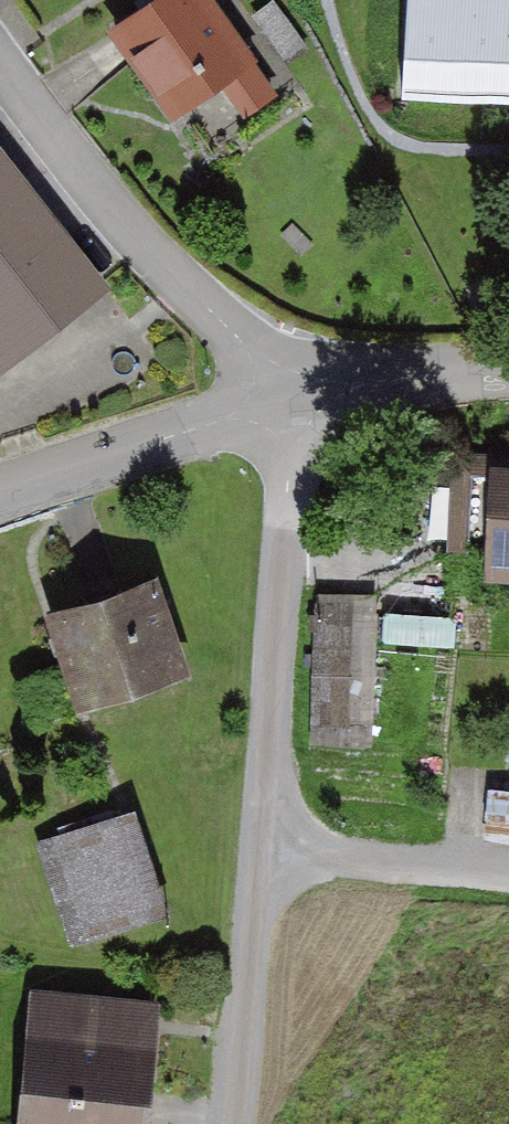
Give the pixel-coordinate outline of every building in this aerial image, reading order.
[(96,28),(160,120),(214,83),(238,117),(274,92),(210,0),(137,0),(96,28)] [(392,107),(508,119),(508,0),(398,0),(392,107)] [(111,296),(0,158),(0,384),(111,296)] [(479,459),(469,575),(508,578),(508,462),(479,459)] [(146,581),(35,618),(67,712),(178,674),(146,581)] [(379,739),(382,592),(317,591),(314,737),(379,739)] [(122,814),(35,842),(71,953),(158,925),(122,814)] [(27,985),(13,1123),(143,1123),(156,998),(27,985)]
